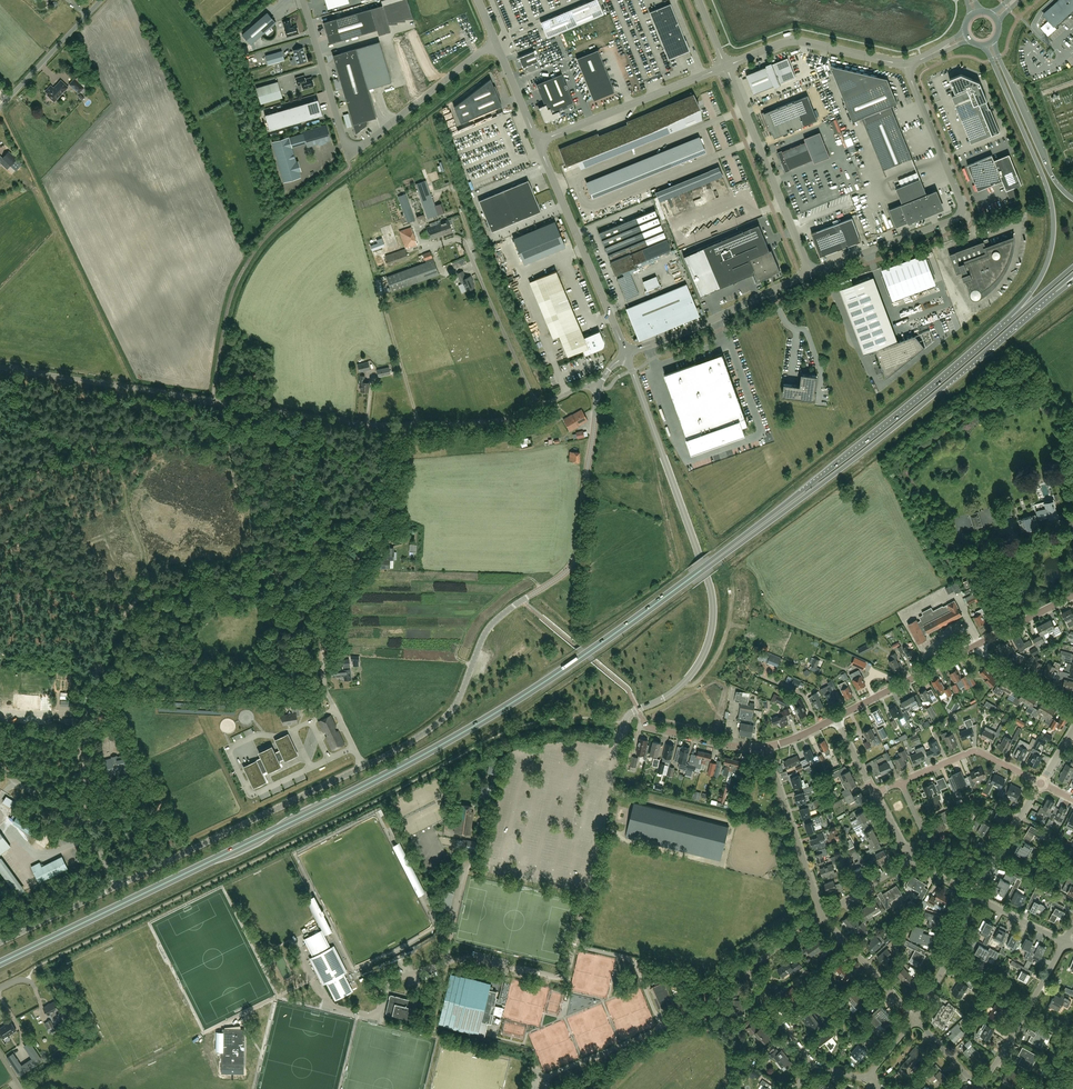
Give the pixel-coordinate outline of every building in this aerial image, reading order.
[(323,22),(326,33),(329,43),(377,30),(379,35),(390,31),(388,24),(398,24),(397,21),(405,21),(405,19),(413,19),(407,0),(382,0),(381,0),(383,5),(371,8),(334,19),(323,22)] [(327,8),(349,2),(348,0),(325,0),(327,8)] [(540,22),(547,38),(604,14),(598,0),(593,0),(540,22)] [(1046,14),(1055,23),(1056,25),(1057,26),(1069,16),(1072,12),(1072,10),(1072,8),(1072,7),(1072,0),(1061,0),(1046,14)] [(689,50),(684,39),(670,4),(649,12),(668,59),(689,50)] [(276,22),(267,12),(242,34),(251,44),(276,22)] [(287,37),(299,33),(296,25),(292,26),(290,20),(283,22),(285,28),(287,37)] [(346,101),(356,134),(368,124),(367,120),(376,117),(368,88),(391,81),(379,41),(356,47),(333,55),(346,101)] [(297,64),(307,61),(303,47),(293,50),(297,64)] [(576,58),(593,100),(615,92),(598,50),(576,58)] [(284,60),(282,51),(265,56),(268,65),(284,60)] [(534,51),(519,57),(523,67),(538,61),(534,51)] [(796,77),(788,58),(772,64),(772,65),(767,67),(767,66),(746,75),(754,94),(774,86),(775,88),(781,85),(780,83),(796,77)] [(887,81),(833,69),(847,102),(846,103),(853,121),(862,118),(883,170),(912,158),(891,106),(897,103),(894,95),(893,96),(887,81)] [(559,111),(574,104),(561,74),(536,84),(544,104),(538,107),(539,107),(540,109),(539,110),(540,110),(545,122),(552,120),(554,119),(555,119),(555,118),(561,116),(559,111)] [(956,92),(957,95),(952,97),(971,143),(992,135),(1000,132),(990,108),(989,108),(986,101),(987,100),(981,85),(979,86),(978,83),(980,83),(980,82),(961,74),(950,79),(955,93),(956,92)] [(303,89),(314,86),(311,77),(305,79),(304,75),(296,78),(298,85),(302,84),(303,89)] [(84,87),(75,79),(70,84),(79,93),(84,87)] [(494,86),(490,79),(454,107),(460,123),(502,105),(498,98),(500,97),(495,85),(494,86)] [(57,99),(57,98),(61,93),(62,93),(68,87),(61,80),(56,86),(54,88),(51,85),(45,91),(49,95),(49,97),(51,98),(53,98),(55,101),(57,99)] [(256,88),(261,104),(282,97),(278,81),(256,88)] [(775,138),(806,125),(818,120),(808,95),(770,111),(769,110),(762,113),(762,112),(761,113),(771,135),(770,131),(772,131),(775,138)] [(694,103),(695,103),(692,97),(627,123),(627,125),(599,136),(598,135),(560,150),(567,165),(578,161),(580,167),(700,118),(694,103)] [(320,105),(318,99),(265,115),(269,131),(313,118),(323,115),(320,105)] [(304,132),(307,143),(308,146),(319,143),(319,144),(325,142),(324,141),(330,139),(326,126),(304,132)] [(790,169),(813,160),(814,163),(830,157),(820,132),(804,138),(806,142),(783,151),(782,150),(777,152),(782,162),(781,163),(782,164),(782,163),(784,168),(783,168),(784,169),(786,172),(790,170),(790,169)] [(848,146),(847,143),(853,140),(851,134),(842,137),(846,147),(848,146)] [(292,147),(289,138),(289,137),(272,142),(284,182),(300,177),(299,171),(301,171),(298,161),(296,161),(292,147)] [(704,151),(699,138),(658,154),(587,183),(593,196),(679,161),(704,151)] [(7,169),(10,166),(17,159),(9,151),(2,158),(5,160),(2,164),(7,169)] [(1022,184),(1012,161),(1009,154),(994,160),(992,155),(968,165),(978,190),(1002,180),(1006,190),(1022,184)] [(16,170),(22,163),(17,159),(10,166),(16,170)] [(658,200),(724,178),(720,166),(654,188),(658,200)] [(917,171),(899,179),(901,183),(919,174),(917,171)] [(940,207),(939,203),(934,192),(929,194),(929,193),(927,194),(920,177),(919,177),(920,179),(896,188),(902,203),(900,203),(889,208),(896,227),(908,222),(908,223),(913,221),(912,218),(940,207)] [(427,180),(415,184),(427,219),(438,215),(443,213),(440,204),(435,206),(432,196),(427,180)] [(479,201),(485,216),(491,231),(541,211),(528,180),(479,201)] [(1018,199),(1014,189),(1007,191),(1011,202),(1018,199)] [(407,223),(415,220),(406,193),(398,196),(407,223)] [(655,210),(599,233),(610,261),(610,262),(612,262),(615,270),(621,268),(621,269),(634,264),(633,264),(671,248),(655,210)] [(861,241),(859,236),(852,218),(817,231),(812,233),(820,256),(861,241)] [(431,240),(452,232),(448,220),(441,223),(440,220),(431,223),(432,226),(427,228),(431,240)] [(554,221),(513,238),(524,264),(565,247),(554,221)] [(773,274),(780,271),(771,249),(770,250),(759,224),(704,248),(683,256),(700,296),(721,287),(755,273),(758,281),(774,275),(773,274)] [(411,227),(399,231),(405,249),(417,245),(411,227)] [(1003,270),(1004,269),(1005,267),(1007,265),(1008,263),(1008,261),(1009,259),(1010,257),(1011,254),(1011,252),(1012,250),(1012,248),(1013,246),(1013,244),(1013,242),(1014,239),(1014,237),(987,247),(986,247),(984,241),(955,252),(949,254),(957,274),(962,272),(963,274),(962,274),(964,280),(966,279),(967,281),(968,283),(970,286),(971,288),(973,290),(974,292),(976,294),(978,293),(980,292),(982,291),(984,290),(986,288),(988,287),(990,285),(991,284),(993,282),(995,281),(996,279),(998,278),(999,276),(1001,274),(1002,272),(1003,270)] [(386,277),(392,291),(439,274),(430,251),(423,254),(426,262),(386,277)] [(407,251),(387,258),(388,262),(394,260),(395,262),(409,257),(407,251)] [(921,259),(883,273),(885,279),(889,291),(891,296),(935,280),(933,274),(928,263),(926,257),(921,259)] [(640,295),(630,267),(622,269),(624,275),(618,277),(626,300),(640,295)] [(604,341),(601,336),(599,330),(599,331),(584,337),(556,270),(535,279),(568,356),(583,350),(585,355),(584,355),(600,348),(601,348),(602,348),(602,347),(603,347),(603,346),(604,345),(604,344),(604,343),(604,342),(604,341)] [(467,291),(474,288),(472,281),(473,281),(471,276),(466,278),(463,271),(457,274),(461,283),(463,282),(467,291)] [(840,289),(858,338),(886,328),(867,279),(840,289)] [(640,334),(668,323),(696,311),(687,287),(630,310),(640,334)] [(906,318),(920,311),(919,308),(912,312),(911,309),(904,313),(906,318)] [(924,347),(923,348),(918,342),(917,343),(916,342),(917,342),(915,337),(914,337),(914,336),(913,336),(899,341),(898,341),(864,354),(876,350),(882,366),(880,367),(882,372),(884,371),(886,378),(919,352),(925,347),(924,347)] [(723,354),(665,374),(687,437),(686,438),(692,453),(709,447),(709,446),(745,433),(743,427),(748,425),(723,354)] [(370,369),(369,364),(368,362),(357,365),(359,372),(370,370),(370,369)] [(378,377),(390,374),(389,367),(377,369),(378,377)] [(817,390),(816,390),(817,375),(802,373),(800,385),(784,383),(783,395),(816,399),(817,390)] [(369,387),(369,382),(364,382),(365,376),(360,375),(360,382),(361,383),(361,391),(368,392),(368,387),(369,387)] [(563,419),(570,431),(578,426),(588,420),(582,409),(572,415),(572,414),(563,419)] [(571,461),(580,460),(579,450),(571,450),(571,461)] [(1039,526),(1037,519),(1039,518),(1040,519),(1039,519),(1039,520),(1040,520),(1049,517),(1050,520),(1057,518),(1053,502),(1045,504),(1047,509),(1037,512),(1037,513),(1038,513),(1039,516),(1036,516),(1036,515),(1019,520),(1022,531),(1027,530),(1028,532),(1034,531),(1033,528),(1039,526)] [(978,512),(970,515),(974,529),(982,526),(978,512)] [(394,551),(393,551),(394,547),(388,547),(388,550),(384,550),(384,559),(390,559),(390,560),(394,560),(394,551)] [(390,568),(390,560),(390,559),(384,559),(378,559),(378,567),(390,568)] [(967,588),(974,584),(971,578),(963,582),(967,588)] [(957,581),(945,587),(949,593),(955,590),(956,593),(962,590),(957,581)] [(976,600),(977,602),(983,599),(979,591),(973,594),(975,597),(976,600)] [(928,632),(936,628),(936,627),(939,625),(940,626),(962,614),(954,600),(947,604),(947,605),(943,607),(942,605),(933,609),(932,607),(922,612),(923,615),(919,617),(921,620),(928,632)] [(982,616),(985,615),(982,608),(976,612),(977,615),(974,617),(978,625),(985,621),(982,616)] [(1062,613),(1069,627),(1072,625),(1072,613),(1071,608),(1062,613)] [(1043,623),(1048,632),(1052,629),(1055,635),(1061,632),(1058,626),(1055,627),(1050,619),(1043,623)] [(928,632),(921,620),(917,622),(916,620),(908,624),(918,643),(926,639),(924,634),(928,632)] [(1048,632),(1043,623),(1036,626),(1040,635),(1032,639),(1036,645),(1047,640),(1044,634),(1048,632)] [(1030,640),(1024,643),(1020,635),(1014,638),(1018,647),(1020,652),(1024,650),(1024,649),(1032,644),(1030,640)] [(868,644),(858,649),(861,654),(871,649),(874,647),(871,642),(868,644)] [(1002,647),(1001,647),(1004,653),(1005,652),(1006,654),(1008,653),(1010,656),(1014,654),(1015,655),(1017,656),(1016,657),(1022,660),(1024,656),(1017,652),(1015,649),(1014,646),(1012,647),(1013,647),(1012,648),(1008,642),(1001,645),(1002,647)] [(910,661),(917,658),(912,649),(909,650),(907,646),(903,648),(905,653),(906,652),(910,661)] [(1033,655),(1039,652),(1036,647),(1030,650),(1033,655)] [(893,669),(900,666),(896,659),(898,658),(895,653),(891,655),(893,659),(889,661),(893,669)] [(778,666),(781,658),(771,654),(770,656),(768,662),(767,663),(774,666),(774,664),(778,666)] [(1038,671),(1042,663),(1039,661),(1041,658),(1037,656),(1035,659),(1036,660),(1031,668),(1038,671)] [(1026,657),(1022,662),(1027,665),(1031,659),(1026,657)] [(819,660),(814,658),(811,665),(816,668),(819,660)] [(856,658),(854,661),(853,664),(858,667),(863,669),(866,663),(861,661),(856,658)] [(349,659),(343,660),(343,669),(332,670),(333,676),(344,675),(344,680),(351,679),(349,659)] [(1058,671),(1061,664),(1055,661),(1053,666),(1048,663),(1043,674),(1047,676),(1050,678),(1055,669),(1058,671)] [(992,673),(986,667),(980,672),(987,679),(985,680),(991,686),(997,681),(993,678),(990,676),(992,673)] [(956,669),(953,671),(952,671),(951,672),(951,673),(949,673),(955,683),(952,685),(955,692),(961,689),(960,688),(965,685),(969,683),(965,676),(961,678),(956,669)] [(858,670),(850,674),(852,680),(855,685),(856,685),(858,689),(859,689),(861,688),(861,687),(865,685),(863,679),(861,675),(859,671),(858,670)] [(843,680),(849,678),(846,672),(840,675),(843,680)] [(966,675),(970,683),(974,680),(970,673),(966,675)] [(1067,680),(1068,677),(1060,674),(1059,678),(1065,680),(1063,686),(1072,689),(1072,681),(1067,680)] [(801,681),(794,678),(791,684),(798,687),(801,681)] [(949,687),(945,689),(944,686),(941,681),(941,682),(938,678),(932,682),(939,695),(945,692),(948,696),(952,694),(949,687)] [(1002,689),(1006,691),(1011,683),(1004,679),(1000,687),(997,685),(993,692),(998,695),(1002,689)] [(829,702),(830,702),(831,703),(835,701),(835,699),(836,699),(832,693),(833,692),(832,689),(833,688),(832,686),(834,685),(831,680),(827,682),(829,685),(820,689),(823,694),(825,693),(829,702)] [(850,696),(852,695),(848,686),(846,681),(838,685),(843,693),(846,698),(847,698),(850,697),(850,696)] [(1007,700),(1012,703),(1016,696),(1013,695),(1018,687),(1011,683),(1006,691),(1010,694),(1007,700)] [(931,703),(937,700),(934,694),(930,697),(926,689),(920,693),(924,701),(927,699),(928,701),(930,700),(931,703)] [(1021,700),(1025,703),(1030,694),(1023,690),(1018,698),(1016,696),(1012,703),(1017,706),(1021,700)] [(752,735),(753,732),(754,732),(755,731),(756,729),(755,729),(753,728),(754,724),(755,725),(756,724),(756,722),(756,721),(752,720),(753,712),(755,705),(748,704),(749,696),(743,695),(743,692),(736,691),(735,701),(741,702),(738,722),(741,722),(739,733),(752,735)] [(812,696),(808,698),(811,702),(813,701),(816,709),(823,705),(818,696),(819,695),(820,695),(818,691),(817,692),(811,695),(812,696)] [(1031,714),(1035,708),(1032,706),(1037,698),(1030,694),(1025,703),(1029,705),(1026,711),(1031,714)] [(914,695),(908,699),(913,709),(920,705),(922,709),(925,707),(921,701),(919,703),(914,695)] [(790,702),(778,696),(776,700),(788,706),(790,702)] [(801,698),(797,700),(800,705),(795,707),(800,717),(807,714),(805,710),(806,709),(801,698)] [(908,699),(901,703),(906,711),(910,709),(911,710),(913,709),(908,699)] [(1042,717),(1047,708),(1049,706),(1042,702),(1037,709),(1035,708),(1031,714),(1036,717),(1038,714),(1042,717)] [(892,705),(889,707),(890,708),(889,709),(893,717),(898,714),(899,718),(900,719),(903,725),(907,723),(904,715),(903,716),(899,709),(898,709),(896,705),(893,707),(892,705)] [(931,705),(926,708),(932,717),(937,715),(931,705)] [(1055,710),(1049,706),(1047,708),(1042,717),(1046,719),(1045,722),(1050,725),(1054,719),(1051,717),(1055,710)] [(296,715),(300,715),(299,707),(292,708),(292,713),(281,715),(283,725),(289,724),(298,723),(296,715)] [(782,725),(788,723),(785,715),(790,713),(788,707),(784,709),(784,710),(781,711),(782,716),(779,717),(778,716),(772,718),(774,724),(778,722),(780,725),(781,726),(782,725)] [(871,712),(876,720),(878,725),(885,722),(882,717),(878,709),(871,712)] [(1054,718),(1050,726),(1055,729),(1057,725),(1063,729),(1066,724),(1065,724),(1069,716),(1063,712),(1058,720),(1059,721),(1054,718)] [(330,715),(318,721),(324,732),(326,731),(328,736),(326,737),(332,750),(344,744),(338,731),(336,732),(334,727),(336,726),(330,715)] [(970,726),(973,724),(970,718),(964,721),(967,728),(959,732),(963,739),(974,734),(970,726)] [(995,734),(992,733),(993,730),(986,726),(980,736),(991,742),(995,734)] [(883,727),(878,730),(882,738),(887,736),(883,727)] [(881,742),(877,735),(875,736),(871,728),(864,731),(869,740),(872,738),(876,745),(881,742)] [(949,747),(957,744),(952,733),(947,735),(946,732),(941,734),(942,737),(945,736),(949,747)] [(1046,733),(1044,738),(1050,741),(1052,737),(1046,733)] [(244,767),(253,787),(266,781),(262,772),(267,770),(268,771),(280,765),(279,761),(284,759),(285,760),(297,754),(288,734),(275,740),(280,750),(274,753),(271,746),(259,752),(261,757),(255,760),(256,761),(244,767)] [(1006,752),(1012,740),(1004,736),(1001,744),(999,743),(997,747),(1006,752)] [(648,740),(647,740),(647,739),(646,738),(642,737),(641,738),(640,738),(637,748),(638,748),(637,754),(646,756),(649,745),(647,744),(648,740)] [(1036,742),(1033,747),(1038,749),(1041,744),(1044,746),(1046,741),(1038,737),(1036,742)] [(1032,738),(1028,748),(1031,749),(1036,740),(1032,738)] [(826,755),(830,753),(828,748),(829,748),(827,745),(824,740),(818,743),(822,751),(824,750),(826,755)] [(941,753),(940,751),(941,751),(936,740),(928,744),(931,750),(926,752),(928,756),(933,754),(933,755),(937,753),(937,754),(941,753)] [(658,756),(661,743),(653,741),(650,754),(658,756)] [(670,762),(671,758),(674,746),(667,744),(664,756),(663,760),(670,762)] [(1017,744),(1012,755),(1022,760),(1027,749),(1017,744)] [(922,752),(925,751),(923,745),(915,749),(917,752),(910,755),(914,763),(925,758),(922,752)] [(675,761),(680,762),(679,768),(687,770),(688,764),(686,763),(687,760),(690,749),(682,747),(678,747),(675,761)] [(817,754),(814,756),(810,748),(804,751),(808,759),(811,758),(812,761),(815,760),(816,762),(817,761),(819,760),(817,754)] [(1036,767),(1041,756),(1039,755),(1041,752),(1033,748),(1031,751),(1034,753),(1030,760),(1032,760),(1030,764),(1036,767)] [(690,761),(689,763),(697,765),(696,767),(701,768),(703,764),(705,752),(698,750),(697,755),(697,756),(696,756),(694,762),(690,761)] [(898,752),(900,757),(894,760),(899,770),(907,766),(903,759),(908,757),(904,750),(898,752)] [(713,754),(705,752),(703,764),(701,768),(705,769),(706,764),(705,764),(707,759),(711,760),(713,754)] [(127,765),(129,765),(128,760),(126,760),(125,755),(103,760),(105,765),(103,766),(104,771),(106,771),(107,776),(129,771),(127,765)] [(787,768),(801,762),(798,755),(784,762),(787,768)] [(496,774),(500,759),(491,757),(488,773),(496,774)] [(730,770),(732,759),(726,757),(724,763),(728,764),(728,766),(726,766),(724,774),(728,775),(728,776),(730,771),(730,770)] [(739,761),(732,759),(730,770),(730,771),(732,771),(737,772),(738,774),(742,775),(743,769),(744,769),(745,763),(739,762),(739,761)] [(1072,759),(1069,765),(1066,764),(1059,779),(1066,783),(1070,777),(1072,778),(1072,777),(1072,772),(1072,769),(1072,759)] [(658,771),(663,772),(665,764),(659,762),(657,771),(658,771)] [(714,775),(715,771),(717,763),(711,762),(709,770),(708,774),(714,775)] [(813,772),(811,767),(809,762),(803,765),(805,770),(805,771),(813,772)] [(881,774),(891,770),(888,762),(878,766),(881,774)] [(984,777),(981,768),(980,768),(980,769),(971,773),(970,772),(971,775),(968,776),(967,776),(968,776),(972,787),(976,785),(974,781),(984,777)] [(842,783),(853,777),(849,770),(841,774),(839,769),(832,773),(835,778),(839,776),(842,783)] [(967,786),(964,778),(961,771),(955,773),(952,775),(952,776),(948,778),(950,782),(952,786),(956,784),(958,789),(967,786)] [(794,787),(802,785),(803,788),(809,786),(808,782),(805,783),(804,779),(801,780),(799,775),(798,775),(797,772),(789,775),(791,781),(792,780),(794,787)] [(988,780),(985,786),(983,791),(988,793),(993,783),(1001,787),(1005,780),(995,775),(991,782),(988,780)] [(853,777),(842,783),(846,789),(842,791),(845,796),(852,793),(849,788),(857,784),(853,777)] [(936,791),(937,794),(941,793),(940,789),(944,788),(941,779),(937,781),(938,784),(934,785),(933,783),(932,782),(928,783),(929,785),(923,787),(925,791),(921,793),(923,797),(936,791)] [(490,799),(493,785),(490,784),(490,786),(485,785),(486,783),(483,782),(479,796),(490,799)] [(1017,798),(1021,788),(1021,789),(1011,784),(1012,783),(1011,783),(1010,785),(1007,784),(1001,794),(1005,796),(1007,792),(1017,797),(1016,798),(1017,798)] [(812,785),(809,786),(803,788),(805,793),(803,793),(795,796),(797,803),(806,800),(804,796),(811,793),(810,790),(814,789),(812,785)] [(852,793),(845,796),(849,804),(856,800),(857,803),(865,799),(861,792),(853,796),(852,793)] [(938,799),(940,798),(939,795),(931,798),(933,802),(926,805),(929,812),(941,807),(938,799)] [(13,808),(16,802),(7,797),(4,803),(13,808)] [(1048,799),(1043,808),(1041,807),(1038,814),(1037,816),(1043,819),(1044,817),(1047,811),(1046,811),(1046,810),(1050,812),(1055,803),(1048,799)] [(810,811),(817,809),(814,801),(807,804),(808,807),(800,809),(803,818),(811,815),(810,811)] [(1002,823),(1003,821),(1008,813),(1001,809),(1003,806),(997,802),(994,808),(1000,811),(995,819),(1002,823)] [(722,853),(729,826),(686,815),(634,803),(627,830),(626,834),(626,837),(688,852),(720,860),(722,853)] [(454,833),(468,835),(470,835),(473,812),(470,811),(471,806),(460,804),(458,813),(457,813),(456,819),(458,819),(457,822),(456,822),(454,833)] [(1062,824),(1066,815),(1065,815),(1067,809),(1061,806),(1056,816),(1053,814),(1050,819),(1054,821),(1055,818),(1059,820),(1058,823),(1062,824)] [(855,830),(862,827),(860,823),(868,819),(863,811),(856,815),(858,818),(851,821),(855,830)] [(945,828),(943,823),(949,821),(944,811),(938,814),(940,817),(933,821),(937,831),(945,828)] [(976,820),(973,824),(976,826),(974,829),(977,830),(984,835),(990,825),(984,821),(986,818),(980,814),(976,820)] [(811,819),(812,822),(805,824),(808,833),(815,830),(814,826),(822,824),(820,816),(811,819)] [(33,835),(36,828),(17,817),(13,824),(33,835)] [(1031,826),(1022,840),(1029,844),(1035,835),(1039,838),(1042,833),(1048,837),(1052,830),(1045,826),(1041,832),(1031,826)] [(868,838),(876,834),(872,828),(865,832),(862,827),(855,830),(857,833),(861,831),(863,836),(866,834),(868,838)] [(9,844),(0,831),(0,855),(11,846),(9,844)] [(1065,832),(1062,831),(1057,840),(1062,843),(1063,839),(1062,838),(1065,832)] [(820,841),(826,839),(824,832),(818,834),(819,837),(810,840),(813,847),(821,845),(820,841)] [(876,834),(868,838),(870,842),(867,844),(870,849),(866,851),(868,854),(875,850),(872,845),(880,841),(876,834)] [(476,847),(477,842),(467,840),(463,840),(461,848),(465,849),(470,850),(471,850),(470,854),(475,855),(476,851),(479,851),(479,847),(476,847)] [(1034,847),(1029,844),(1022,840),(1020,844),(1019,843),(1014,851),(1020,855),(1022,852),(1028,856),(1027,857),(1034,847)] [(826,847),(820,849),(817,850),(818,853),(815,854),(818,862),(825,860),(823,856),(828,854),(826,847)] [(885,858),(888,856),(884,849),(876,854),(878,858),(872,861),(876,867),(881,863),(882,864),(887,862),(885,858)] [(843,862),(847,860),(845,856),(840,858),(839,854),(831,857),(833,864),(843,860),(843,862)] [(67,868),(68,868),(62,856),(61,856),(41,866),(39,862),(31,866),(39,882),(67,868)] [(0,859),(0,867),(15,889),(22,885),(3,857),(0,859)] [(860,866),(865,863),(861,858),(855,862),(858,867),(853,870),(859,878),(865,874),(860,866)] [(833,872),(834,872),(832,864),(825,866),(825,867),(820,868),(822,876),(829,874),(830,877),(834,875),(833,872)] [(1012,878),(1014,875),(1008,872),(1007,875),(1005,878),(1004,880),(1000,878),(997,884),(1001,886),(1000,889),(993,885),(991,890),(998,894),(999,892),(1004,895),(1004,894),(1010,883),(1012,878)] [(925,883),(925,884),(912,876),(912,875),(907,884),(920,892),(918,896),(923,898),(928,889),(927,889),(924,887),(926,884),(925,883)] [(1069,877),(1062,889),(1067,892),(1068,892),(1072,895),(1072,879),(1069,877)] [(1010,893),(1014,895),(1012,901),(1017,903),(1018,902),(1023,905),(1027,896),(1016,891),(1022,880),(1017,878),(1010,893)] [(837,892),(843,889),(841,883),(835,885),(834,880),(825,883),(827,891),(836,888),(837,892)] [(888,902),(901,894),(896,885),(882,894),(884,897),(880,899),(886,908),(890,905),(888,902)] [(1035,900),(1037,895),(1038,896),(1039,896),(1040,893),(1040,892),(1039,892),(1041,887),(1037,885),(1027,905),(1031,907),(1030,910),(1035,913),(1037,908),(1043,911),(1045,906),(1035,900)] [(440,908),(450,910),(453,895),(453,893),(454,893),(444,891),(440,908)] [(943,908),(945,908),(946,906),(946,905),(944,904),(948,898),(938,892),(935,898),(931,896),(928,902),(934,905),(936,902),(939,904),(939,905),(943,908)] [(332,931),(314,896),(308,900),(325,934),(332,931)] [(928,903),(922,899),(919,904),(925,908),(928,903)] [(1059,916),(1063,918),(1066,912),(1062,910),(1065,906),(1053,900),(1051,904),(1056,907),(1049,920),(1055,923),(1059,916)] [(881,912),(885,910),(879,901),(876,903),(875,901),(860,910),(867,921),(872,918),(870,916),(880,910),(881,912)] [(939,922),(941,917),(926,912),(924,917),(930,919),(927,926),(931,927),(931,928),(936,929),(938,922),(939,922)] [(866,927),(862,922),(859,925),(850,914),(843,920),(845,922),(845,923),(847,926),(848,926),(849,926),(854,932),(859,928),(863,932),(864,930),(866,927)] [(982,931),(980,934),(986,937),(985,938),(983,943),(987,945),(989,940),(991,937),(992,935),(992,934),(989,933),(993,925),(983,920),(981,924),(984,926),(982,931)] [(889,927),(893,933),(897,930),(894,924),(889,927)] [(930,946),(933,937),(922,933),(923,929),(914,925),(912,930),(918,932),(915,941),(930,946)] [(1001,925),(993,940),(999,942),(998,944),(1002,946),(1005,941),(1005,940),(1002,939),(1007,929),(1001,925)] [(320,931),(305,939),(314,956),(312,957),(325,982),(327,981),(336,998),(351,991),(342,973),(345,972),(332,947),(329,948),(320,931)] [(884,941),(886,943),(893,936),(889,932),(888,933),(890,935),(884,941)] [(867,945),(873,952),(882,943),(881,942),(884,940),(879,934),(876,936),(871,940),(871,941),(870,943),(869,943),(867,945)] [(1005,940),(1005,941),(1008,943),(1007,945),(1012,948),(1011,950),(1015,953),(1018,946),(1015,945),(1019,938),(1012,934),(1010,938),(1007,937),(1005,940)] [(893,948),(899,942),(895,937),(887,944),(889,947),(878,957),(884,965),(890,960),(889,958),(896,952),(893,948)] [(1020,942),(1018,947),(1021,949),(1022,948),(1028,951),(1025,955),(1029,957),(1033,951),(1030,949),(1034,942),(1027,938),(1024,944),(1020,942)] [(808,951),(812,955),(819,950),(824,956),(830,951),(826,945),(824,947),(818,939),(806,948),(803,950),(805,953),(808,951)] [(903,945),(903,946),(906,948),(908,946),(914,949),(916,945),(906,940),(903,945)] [(915,950),(909,961),(916,965),(918,961),(921,963),(925,955),(924,955),(917,951),(919,947),(916,945),(914,949),(915,950)] [(1032,963),(1033,959),(1036,955),(1041,958),(1046,948),(1039,945),(1036,952),(1033,951),(1029,957),(1028,961),(1032,963)] [(979,946),(976,953),(982,956),(981,958),(987,961),(990,955),(997,959),(1000,953),(990,948),(988,951),(979,946)] [(1026,982),(1030,975),(1023,970),(1025,967),(1012,960),(1010,964),(1021,970),(1017,977),(1026,982)] [(782,976),(792,970),(794,973),(802,967),(797,961),(790,966),(787,961),(783,964),(784,964),(777,969),(782,976)] [(845,979),(851,973),(842,963),(839,966),(836,963),(831,968),(835,972),(837,970),(845,979)] [(914,979),(911,976),(915,972),(916,973),(917,970),(910,966),(908,969),(911,971),(908,973),(904,968),(897,974),(901,979),(902,978),(907,984),(909,981),(910,982),(913,979),(914,979)] [(496,991),(491,990),(490,987),(489,987),(491,980),(486,979),(481,978),(481,977),(476,976),(466,973),(461,972),(461,973),(456,972),(451,971),(438,1025),(443,1026),(448,1027),(448,1028),(453,1029),(463,1032),(468,1033),(468,1032),(473,1034),(473,1033),(478,1034),(478,1035),(484,1037),(484,1036),(488,1023),(491,1024),(493,1014),(495,1005),(494,1005),(495,1001),(494,1000),(495,997),(496,991)] [(971,989),(974,986),(966,980),(963,983),(960,981),(953,991),(961,997),(968,987),(971,989)] [(655,986),(664,1007),(670,1005),(673,1003),(674,1003),(669,992),(665,982),(660,984),(655,986)] [(498,998),(498,999),(498,998),(496,998),(496,996),(497,997),(498,992),(496,991),(488,1023),(491,1024),(500,1026),(510,984),(504,983),(500,999),(498,998)] [(794,1006),(802,1001),(792,988),(785,993),(794,1006)] [(851,998),(849,1000),(854,1005),(857,1009),(859,1012),(863,1008),(861,1006),(865,1002),(860,996),(857,993),(858,992),(855,989),(849,995),(851,998)] [(390,994),(385,1013),(392,1014),(414,1020),(417,1008),(415,1008),(417,1001),(407,998),(390,994)] [(1058,1011),(1062,1003),(1065,1005),(1069,998),(1062,994),(1060,997),(1055,995),(1053,998),(1049,1006),(1058,1011)] [(720,998),(724,1004),(727,1002),(726,1001),(728,1000),(724,995),(720,998)] [(734,1000),(735,1003),(733,1004),(734,1013),(736,1013),(736,1014),(737,1014),(738,1015),(740,1015),(741,1014),(745,1013),(743,999),(734,1000)] [(55,1011),(58,1009),(54,1002),(43,1007),(47,1015),(51,1013),(53,1018),(58,1016),(55,1011)] [(934,1019),(935,1018),(941,1022),(939,1024),(943,1028),(956,1008),(949,1002),(946,1006),(943,1004),(934,1019)] [(1002,1014),(1005,1009),(995,1004),(989,1016),(997,1020),(1000,1013),(1002,1014)] [(884,1028),(893,1020),(880,1005),(867,1017),(875,1025),(879,1022),(884,1028)] [(812,1029),(821,1022),(810,1009),(801,1016),(812,1029)] [(7,1035),(8,1035),(16,1030),(9,1020),(5,1023),(6,1025),(3,1027),(3,1026),(0,1028),(0,1033),(3,1038),(5,1037),(7,1035)] [(954,1041),(958,1038),(964,1033),(959,1027),(960,1026),(958,1023),(951,1029),(954,1031),(952,1033),(949,1036),(954,1041)] [(761,1044),(770,1038),(763,1029),(762,1029),(762,1028),(758,1031),(753,1024),(746,1029),(750,1035),(754,1032),(761,1040),(759,1041),(761,1044)] [(988,1039),(994,1029),(986,1025),(981,1035),(988,1039)] [(1028,1029),(1026,1033),(1031,1035),(1028,1040),(1031,1042),(1038,1046),(1043,1037),(1045,1038),(1048,1039),(1050,1034),(1038,1027),(1035,1032),(1028,1029)] [(244,1069),(244,1055),(245,1029),(222,1028),(221,1055),(221,1068),(244,1069)] [(832,1051),(836,1043),(832,1036),(834,1035),(830,1029),(816,1040),(820,1046),(825,1042),(832,1051)] [(867,1038),(861,1033),(856,1039),(863,1044),(867,1038)] [(976,1056),(979,1052),(971,1043),(972,1042),(970,1039),(965,1043),(967,1045),(968,1044),(969,1045),(963,1050),(967,1055),(971,1051),(976,1056)] [(11,1054),(7,1057),(19,1076),(42,1060),(30,1041),(25,1044),(35,1058),(21,1068),(11,1054)] [(860,1061),(867,1052),(859,1044),(851,1053),(860,1061)] [(911,1068),(923,1053),(915,1046),(909,1053),(911,1054),(900,1066),(908,1073),(912,1069),(911,1068)] [(1030,1070),(1035,1060),(1038,1055),(1023,1046),(1018,1055),(1022,1057),(1018,1063),(1019,1064),(1021,1065),(1030,1070)] [(789,1066),(792,1063),(781,1050),(779,1052),(777,1049),(771,1054),(773,1056),(774,1056),(785,1070),(789,1066)] [(941,1082),(946,1077),(939,1069),(936,1072),(932,1067),(925,1074),(932,1081),(936,1077),(941,1082)] [(751,1074),(755,1076),(758,1079),(762,1073),(755,1068),(751,1074)] [(1013,1084),(1019,1074),(1008,1069),(1003,1079),(1013,1084)] [(768,1088),(770,1085),(762,1080),(760,1084),(765,1087),(763,1088),(768,1088)]
